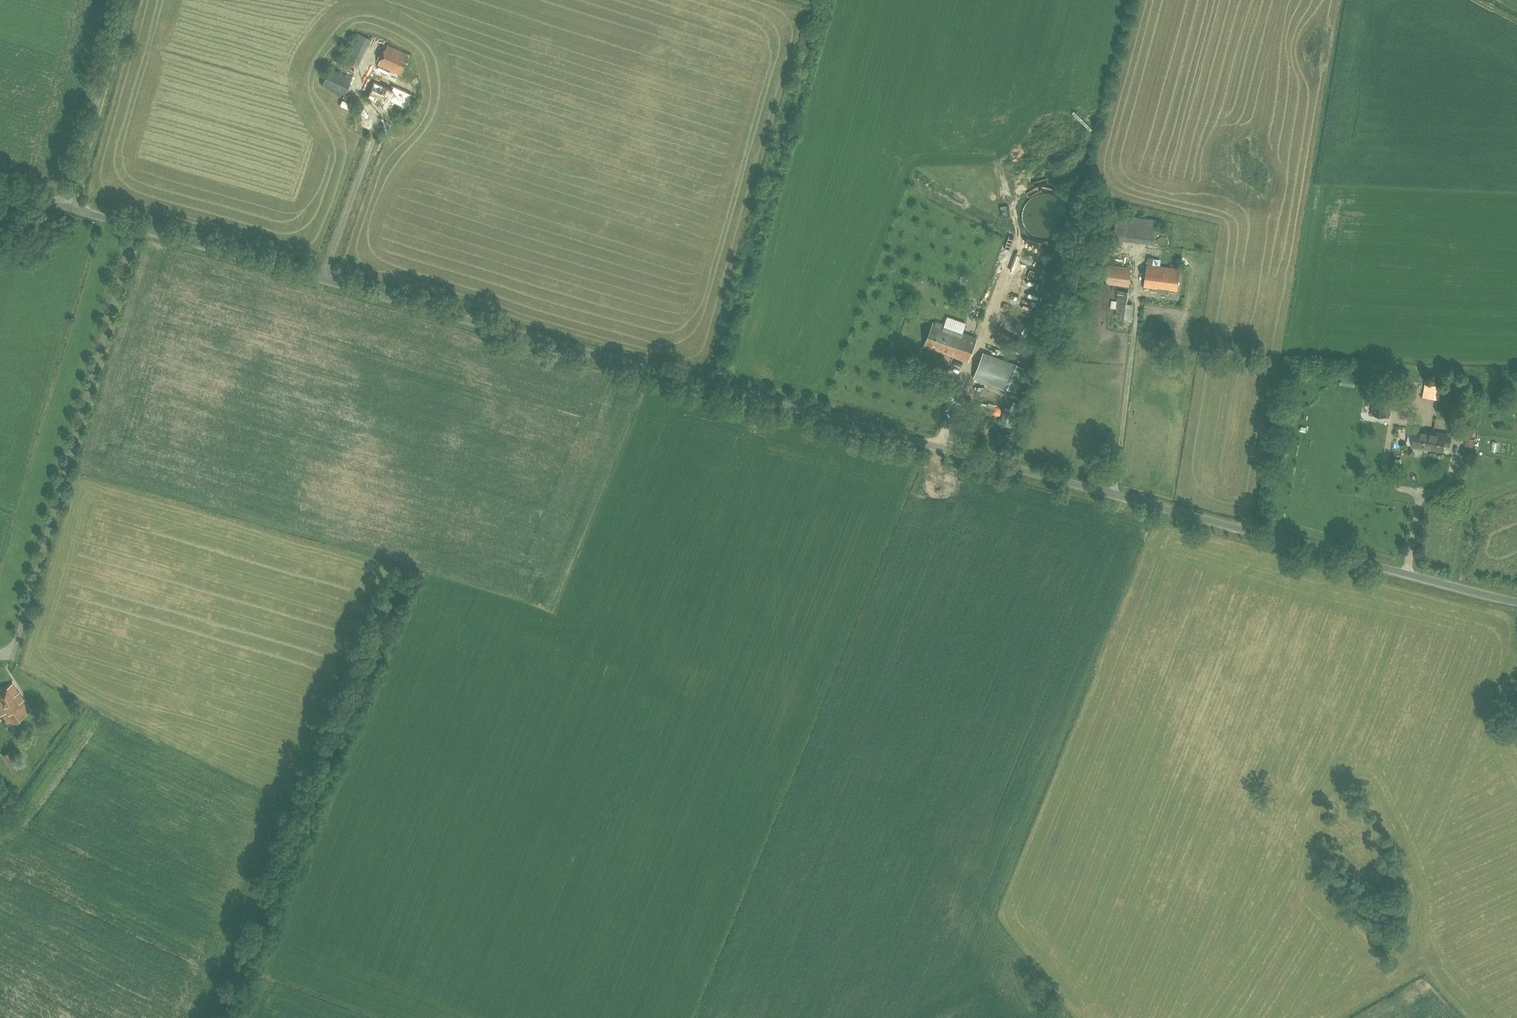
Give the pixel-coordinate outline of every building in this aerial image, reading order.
[(357,68),(371,38),(357,32),(344,62),(357,68)] [(378,64),(402,75),(410,59),(408,59),(410,54),(387,43),(385,48),(383,48),(379,58),(380,59),(378,64)] [(344,94),(352,77),(329,67),(321,85),(344,94)] [(404,108),(410,94),(384,82),(382,86),(373,83),(366,98),(373,102),(372,103),(387,110),(390,102),(404,108)] [(1154,243),(1157,218),(1117,214),(1114,238),(1154,243)] [(1178,289),(1180,268),(1153,265),(1154,257),(1148,256),(1147,264),(1145,285),(1178,289)] [(1117,290),(1118,285),(1129,286),(1132,267),(1108,264),(1105,289),(1117,290)] [(1125,316),(1128,291),(1121,290),(1119,298),(1118,298),(1115,315),(1125,316)] [(969,360),(977,338),(933,322),(925,345),(959,357),(969,360)] [(901,345),(896,360),(904,362),(909,348),(901,345)] [(1017,363),(984,351),(974,377),(1007,390),(1017,363)] [(1443,385),(1426,383),(1424,397),(1441,399),(1443,385)] [(1387,416),(1391,390),(1376,388),(1372,413),(1387,416)] [(1373,428),(1360,428),(1360,439),(1373,439),(1373,428)] [(1412,445),(1443,450),(1444,444),(1449,445),(1451,434),(1415,428),(1412,445)] [(1468,448),(1479,448),(1479,438),(1468,438),(1468,448)] [(18,694),(20,693),(14,683),(0,693),(0,709),(10,724),(31,710),(24,699),(22,700),(18,694)] [(22,765),(12,748),(2,755),(12,771),(22,765)]
